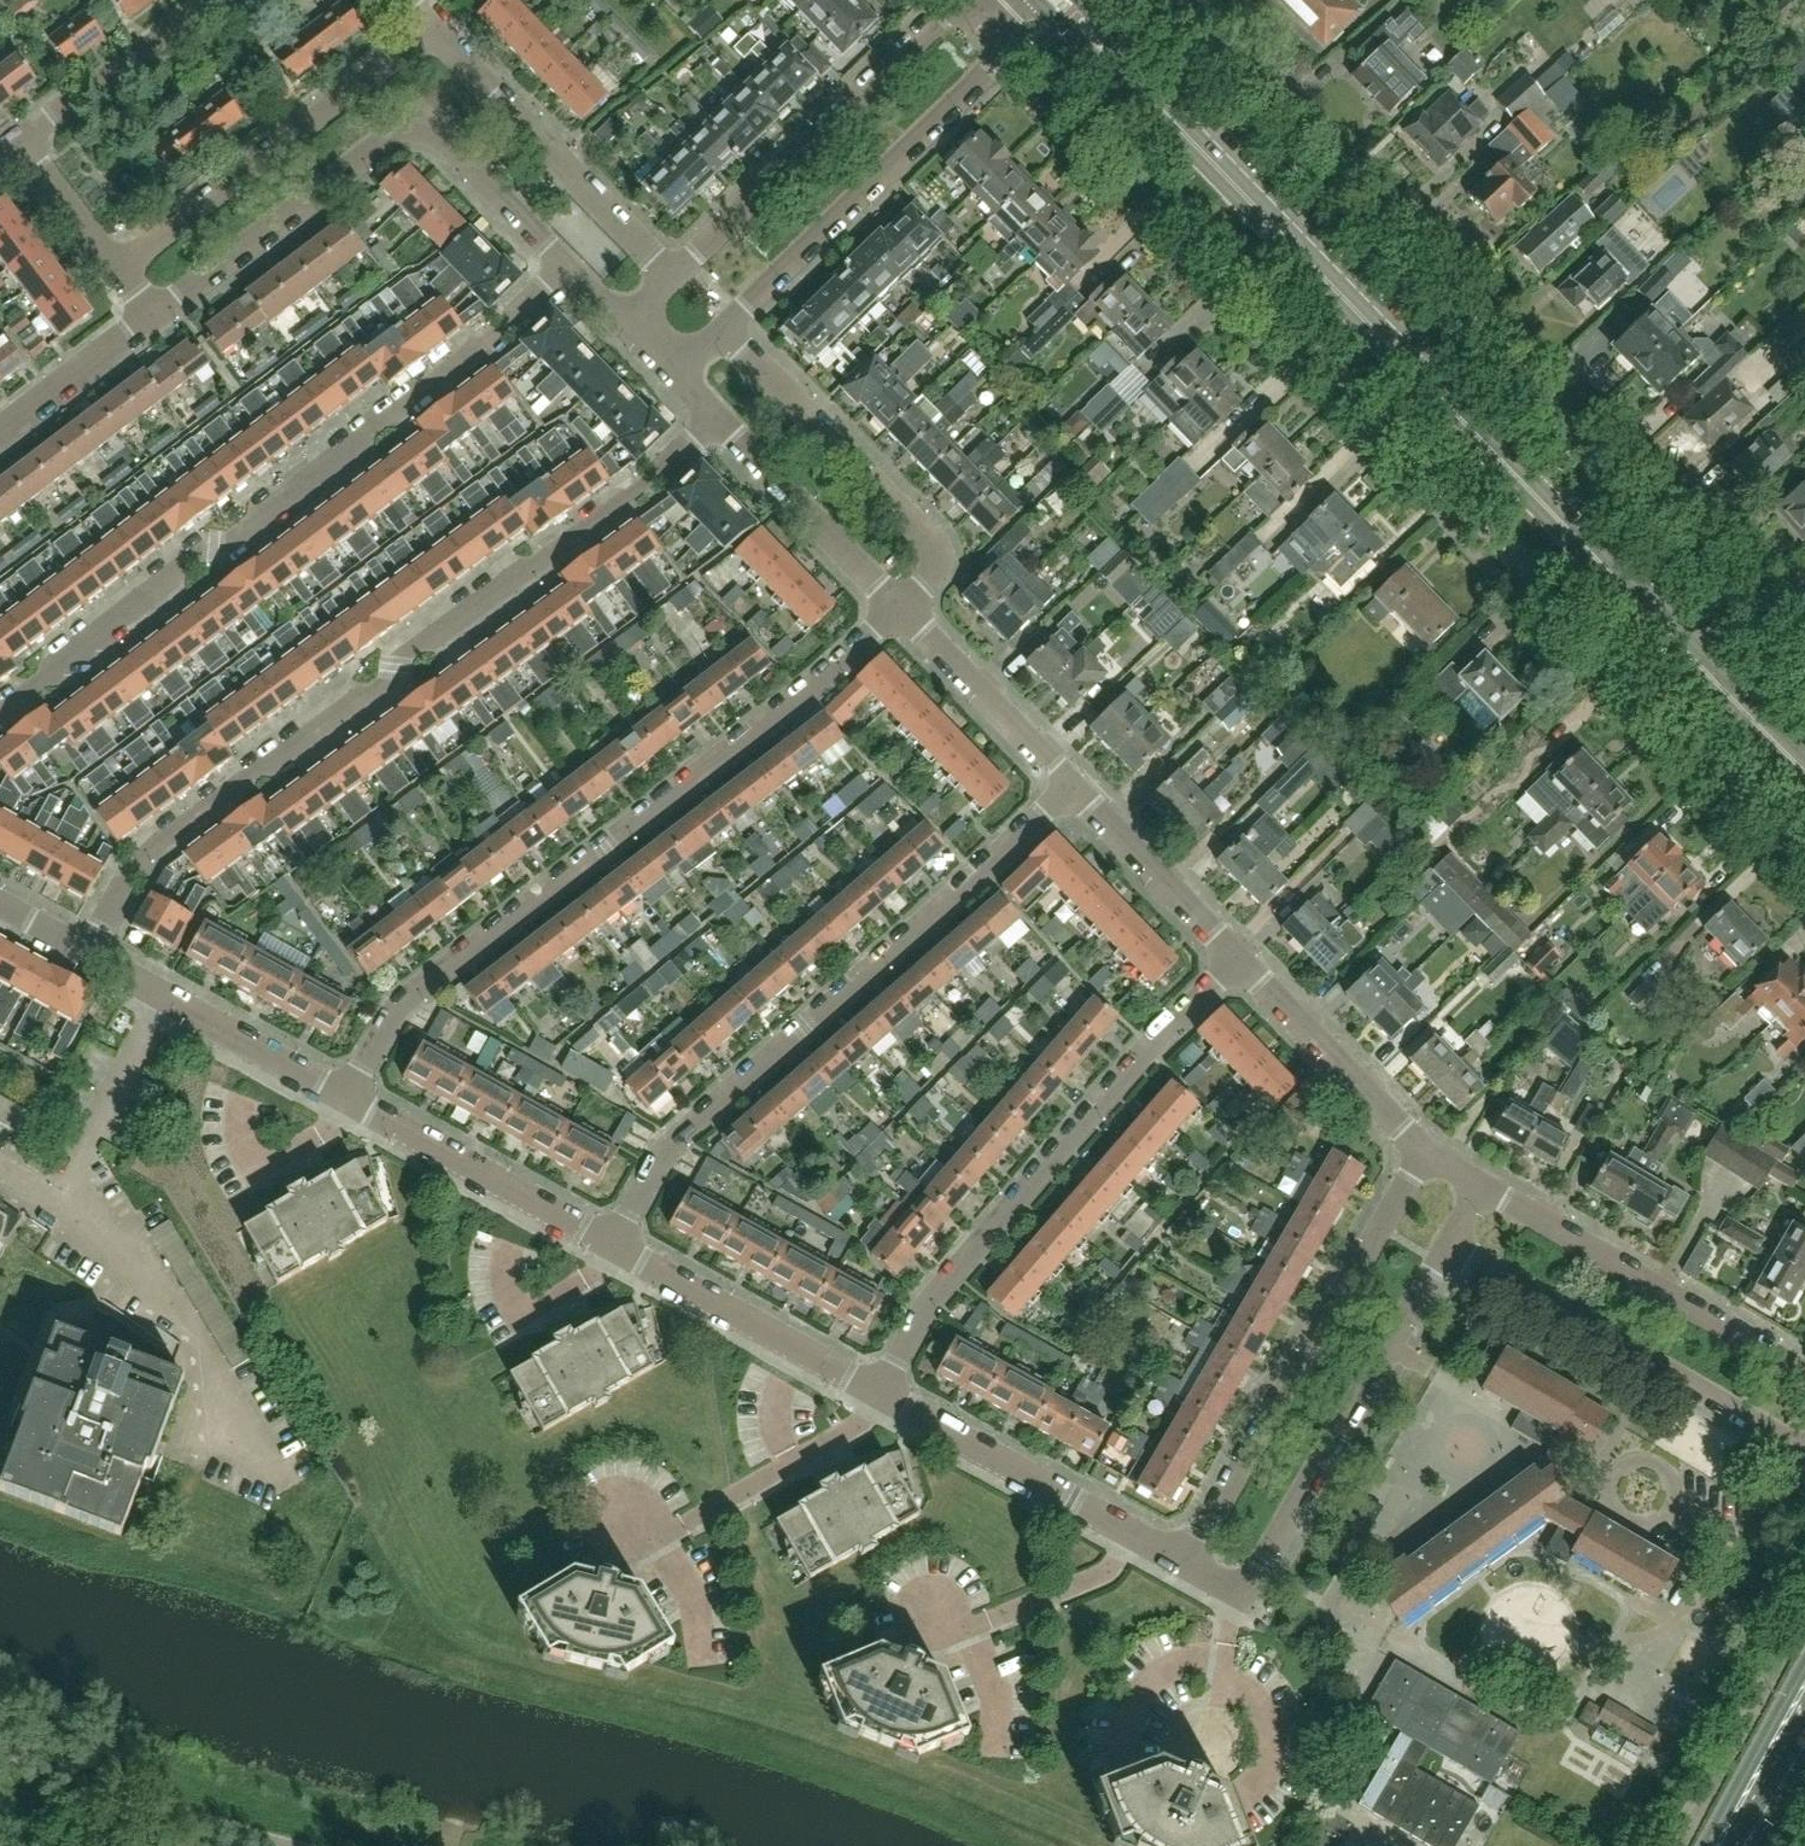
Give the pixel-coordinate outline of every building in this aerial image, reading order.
[(39,2),(37,0),(24,0),(10,11),(17,20),(39,2)] [(152,0),(123,0),(133,14),(152,0)] [(525,14),(511,0),(496,0),(478,17),(499,38),(525,14)] [(586,1),(603,19),(610,12),(599,0),(586,0),(586,1)] [(675,9),(686,0),(668,0),(675,9)] [(806,0),(788,0),(797,9),(806,0)] [(797,9),(811,24),(808,27),(816,35),(852,0),(806,0),(797,9)] [(876,22),(854,0),(852,0),(816,35),(827,47),(831,43),(842,55),(876,22)] [(1321,49),(1360,13),(1363,10),(1354,0),(1275,0),(1321,49)] [(1798,8),(1804,1),(1804,0),(1785,0),(1769,15),(1779,26),(1798,8)] [(326,53),(361,27),(341,1),(307,28),(326,53)] [(781,31),(766,16),(761,10),(755,15),(776,36),(781,31)] [(1408,10),(1398,20),(1393,15),(1356,52),(1366,62),(1350,77),(1387,115),(1423,81),(1395,50),(1406,39),(1412,46),(1428,30),(1408,10)] [(67,65),(102,38),(83,14),(49,40),(67,65)] [(519,59),(545,34),(525,14),(499,38),(519,59)] [(606,22),(623,40),(630,33),(613,15),(606,22)] [(292,79),(326,53),(307,28),(273,54),(292,79)] [(539,80),(565,55),(545,34),(519,59),(539,80)] [(814,75),(786,46),(774,57),(759,41),(756,44),(747,34),(739,41),(750,52),(760,62),(761,62),(793,95),(801,87),(806,88),(813,81),(812,77),(814,75)] [(807,45),(796,35),(789,42),(799,52),(807,45)] [(644,61),(651,54),(634,36),(627,43),(644,61)] [(750,52),(739,41),(732,48),(743,59),(750,52)] [(830,66),(808,44),(807,45),(799,52),(821,75),(830,66)] [(1478,71),(1462,54),(1446,69),(1451,73),(1463,86),(1478,71)] [(559,101),(585,76),(565,55),(539,80),(559,101)] [(34,80),(17,58),(0,71),(0,84),(15,103),(24,97),(20,91),(34,80)] [(1512,121),(1540,94),(1543,97),(1544,96),(1564,79),(1577,68),(1569,59),(1561,67),(1558,63),(1532,85),(1522,75),(1494,102),(1512,121)] [(723,78),(730,72),(720,61),(714,68),(723,78)] [(793,95),(761,62),(760,62),(752,71),(756,75),(746,86),(743,82),(742,83),(777,118),(790,105),(787,102),(793,95)] [(1443,66),(1435,73),(1442,81),(1451,73),(1446,69),(1443,66)] [(579,122),(605,97),(585,76),(559,101),(579,122)] [(1544,96),(1560,114),(1580,97),(1564,79),(1544,96)] [(777,118),(742,83),(733,91),(737,95),(725,106),(757,138),(777,118)] [(0,84),(0,106),(2,105),(6,110),(15,103),(0,84)] [(1804,127),(1804,107),(1786,86),(1766,104),(1796,135),(1804,127)] [(206,144),(240,118),(221,93),(187,119),(206,144)] [(757,138),(725,106),(714,117),(711,114),(709,116),(687,93),(679,101),(705,127),(736,158),(736,159),(757,138)] [(1420,150),(1462,110),(1447,93),(1422,116),(1420,114),(1403,131),(1420,150)] [(1454,149),(1478,126),(1490,115),(1477,101),(1465,112),(1462,110),(1420,150),(1438,168),(1456,151),(1454,149)] [(661,107),(653,114),(659,120),(667,113),(661,107)] [(1534,194),(1515,173),(1553,138),(1526,109),(1506,128),(1507,129),(1488,147),(1502,162),(1466,195),(1494,225),(1513,208),(1516,211),(1534,194)] [(681,142),(714,175),(720,169),(722,172),(736,158),(705,127),(695,137),(679,122),(678,124),(667,113),(659,120),(681,142)] [(595,136),(605,147),(624,129),(613,118),(595,136)] [(172,170),(206,144),(187,119),(153,146),(172,170)] [(646,133),(640,139),(650,150),(657,144),(646,133)] [(973,192),(1005,162),(1009,158),(996,144),(992,148),(980,136),(944,171),(956,183),(960,179),(973,192)] [(712,177),(714,175),(681,142),(661,162),(693,195),(701,187),(705,187),(712,180),(712,177)] [(693,195),(661,162),(655,157),(647,165),(649,168),(637,179),(673,215),(675,214),(678,214),(685,207),(685,203),(693,195)] [(1014,171),(1005,162),(973,192),(970,195),(979,204),(982,202),(994,214),(1027,184),(1031,181),(1018,167),(1014,171)] [(1589,200),(1614,175),(1602,163),(1577,188),(1589,200)] [(400,208),(424,185),(408,168),(401,174),(397,171),(380,188),(400,208)] [(987,223),(1009,246),(1015,240),(1015,241),(1050,207),(1049,207),(1053,203),(1040,189),(1036,193),(1027,184),(994,214),(986,222),(987,223)] [(420,229),(444,205),(424,185),(400,208),(420,229)] [(948,217),(923,191),(912,202),(937,228),(948,217)] [(1612,196),(1593,214),(1607,228),(1625,210),(1612,196)] [(2,199),(0,200),(0,237),(19,222),(2,199)] [(1585,239),(1579,233),(1590,222),(1569,199),(1516,248),(1537,271),(1566,244),(1572,250),(1585,239)] [(440,250),(464,226),(444,205),(420,229),(440,250)] [(1057,215),(1050,207),(1015,241),(1015,240),(1009,246),(1004,251),(1011,259),(1022,248),(1023,249),(1026,246),(1039,260),(1071,229),(1075,225),(1061,211),(1057,215)] [(898,222),(890,229),(890,230),(923,263),(930,256),(925,251),(939,237),(911,209),(909,211),(906,209),(896,219),(898,222)] [(956,225),(948,217),(937,228),(945,236),(956,225)] [(363,251),(340,221),(317,239),(340,269),(363,251)] [(19,222),(0,237),(0,258),(8,268),(37,245),(19,222)] [(372,235),(363,223),(355,228),(364,241),(372,235)] [(913,273),(923,263),(890,230),(890,229),(887,226),(866,247),(897,278),(908,268),(913,273)] [(1052,274),(1045,281),(1056,293),(1096,255),(1093,252),(1097,248),(1083,234),(1079,238),(1071,229),(1039,260),(1052,274)] [(1649,268),(1612,229),(1591,249),(1596,254),(1584,266),(1588,270),(1580,277),(1578,275),(1558,293),(1573,309),(1585,297),(1598,311),(1614,296),(1625,285),(1628,288),(1649,268)] [(438,292),(485,247),(469,230),(442,256),(452,266),(431,286),(438,292)] [(340,269),(317,239),(293,257),(316,287),(340,269)] [(967,258),(978,248),(970,240),(959,250),(967,258)] [(54,268),(37,245),(8,268),(25,291),(54,268)] [(388,257),(379,245),(372,250),(381,262),(388,257)] [(474,289),(504,261),(491,248),(488,250),(485,247),(438,292),(444,300),(465,280),(474,289)] [(886,289),(897,278),(866,247),(846,267),(874,299),(880,305),(891,294),(886,289)] [(1004,251),(993,262),(1000,270),(1011,259),(1004,251)] [(316,287),(293,257),(270,274),(293,305),(316,287)] [(397,269),(388,257),(381,262),(390,274),(397,269)] [(1676,258),(1664,269),(1673,280),(1686,268),(1676,258)] [(487,309),(520,278),(504,261),(474,289),(471,291),(480,301),(455,320),(462,327),(487,308),(487,309)] [(952,278),(939,265),(931,272),(944,285),(952,278)] [(864,309),(874,299),(846,267),(834,278),(837,280),(826,291),(854,319),(859,324),(869,314),(864,309)] [(72,291),(54,268),(25,291),(43,314),(72,291)] [(1649,305),(1674,281),(1673,280),(1664,269),(1638,293),(1649,305)] [(293,305),(270,274),(245,293),(248,296),(266,321),(268,324),(293,305)] [(360,297),(375,286),(369,277),(353,289),(360,297)] [(455,320),(437,299),(428,307),(406,279),(398,285),(442,342),(461,328),(455,320)] [(1112,279),(1091,299),(1092,300),(1074,316),(1089,332),(1096,325),(1108,337),(1144,302),(1124,280),(1118,286),(1112,279)] [(442,342),(398,285),(390,291),(412,320),(402,328),(424,356),(442,342)] [(921,286),(913,294),(923,305),(931,297),(921,286)] [(344,309),(360,297),(353,289),(338,300),(344,309)] [(843,329),(854,319),(826,291),(822,290),(815,298),(816,301),(807,310),(840,343),(849,335),(843,329)] [(90,315),(72,291),(43,314),(61,337),(90,315)] [(266,321),(248,296),(226,312),(245,337),(266,321)] [(402,327),(378,296),(369,304),(375,311),(385,324),(375,331),(381,339),(406,371),(424,357),(424,356),(402,328),(401,327),(402,327)] [(967,299),(961,305),(956,300),(942,315),(963,335),(983,314),(967,299)] [(1129,368),(1166,332),(1157,322),(1160,318),(1144,302),(1108,337),(1104,341),(1129,368)] [(1047,324),(1048,323),(1057,314),(1046,303),(1027,321),(1038,332),(1047,324)] [(375,311),(369,304),(359,311),(365,319),(375,311)] [(912,304),(896,320),(905,330),(921,314),(912,304)] [(1804,342),(1804,308),(1773,337),(1790,356),(1804,342)] [(1637,373),(1674,337),(1661,324),(1665,321),(1654,309),(1616,346),(1625,355),(1621,358),(1637,373)] [(840,343),(807,310),(798,318),(794,318),(786,326),(787,329),(785,331),(787,333),(786,337),(793,345),(797,344),(806,352),(804,356),(812,364),(816,362),(818,365),(840,343)] [(245,337),(226,312),(206,327),(212,335),(208,338),(221,355),(245,337)] [(313,333),(329,321),(322,312),(307,324),(313,333)] [(543,361),(573,332),(554,312),(521,344),(522,344),(492,364),(500,373),(529,352),(539,362),(541,359),(543,361)] [(15,334),(29,324),(22,315),(8,325),(15,334)] [(406,371),(381,339),(369,348),(348,320),(341,325),(357,347),(379,377),(386,386),(406,371)] [(1059,334),(1048,323),(1047,324),(1038,332),(1019,350),(1031,362),(1059,334)] [(298,345),(313,333),(307,324),(292,336),(298,345)] [(882,346),(889,339),(879,328),(872,336),(882,346)] [(1663,394),(1700,359),(1710,369),(1692,387),(1703,399),(1747,357),(1727,336),(1715,347),(1708,340),(1695,340),(1692,343),(1680,331),(1674,337),(1637,373),(1651,388),(1654,385),(1663,394)] [(561,380),(589,355),(581,346),(583,343),(573,332),(543,361),(555,374),(537,391),(543,397),(561,380)] [(379,377),(357,347),(346,355),(330,334),(322,340),(361,390),(379,377)] [(3,338),(0,341),(0,380),(2,382),(24,365),(3,338)] [(33,358),(47,347),(40,338),(26,349),(33,358)] [(361,390),(322,340),(314,346),(330,367),(320,375),(343,405),(361,390)] [(209,364),(196,347),(192,350),(187,342),(167,357),(186,382),(209,364)] [(859,403),(867,410),(927,352),(918,342),(887,373),(875,361),(843,391),(857,405),(859,403)] [(869,360),(858,349),(851,356),(862,366),(869,360)] [(1019,350),(1004,365),(1016,377),(1031,362),(1019,350)] [(268,368),(278,360),(272,352),(262,359),(268,368)] [(885,429),(888,431),(916,403),(915,402),(902,389),(934,358),(927,352),(867,410),(875,418),(872,421),(882,431),(885,429)] [(1187,363),(1180,356),(1151,384),(1165,399),(1162,403),(1174,415),(1217,377),(1195,354),(1187,363)] [(581,400),(608,374),(589,355),(561,380),(543,397),(549,404),(567,386),(581,400)] [(186,382),(167,357),(145,374),(143,371),(143,372),(163,399),(186,382)] [(268,368),(262,359),(252,367),(253,368),(258,375),(268,368)] [(343,405),(320,375),(309,384),(292,362),(285,368),(324,419),(343,405)] [(497,375),(491,367),(472,381),(507,428),(508,427),(518,440),(526,434),(517,421),(516,422),(503,405),(514,396),(497,375)] [(253,368),(245,374),(250,381),(258,375),(253,368)] [(324,419),(285,368),(276,375),(293,396),(283,404),(306,433),(324,419)] [(163,399),(143,372),(120,389),(141,417),(163,399)] [(600,420),(627,394),(608,374),(581,400),(600,420)] [(1193,449),(1238,406),(1228,396),(1232,393),(1217,377),(1174,415),(1175,416),(1168,422),(1193,449)] [(507,428),(472,381),(454,395),(453,394),(453,395),(476,426),(477,425),(487,417),(510,446),(518,440),(508,427),(507,428)] [(1709,450),(1752,411),(1726,382),(1683,421),(1709,450)] [(1090,423),(1117,397),(1107,386),(1087,405),(1088,407),(1081,414),(1090,423)] [(141,417),(120,389),(97,407),(118,434),(141,417)] [(306,433),(283,404),(274,410),(258,389),(248,396),(287,447),(306,433)] [(916,403),(888,431),(908,453),(965,397),(958,390),(950,398),(947,395),(934,408),(922,396),(915,402),(916,403)] [(908,453),(929,474),(952,450),(951,450),(957,444),(946,433),(965,414),(965,413),(977,401),(969,393),(965,397),(908,453)] [(1752,493),(1788,459),(1798,450),(1778,429),(1804,405),(1794,393),(1758,426),(1767,436),(1731,469),(1752,493)] [(618,439),(648,410),(638,399),(635,402),(627,394),(600,420),(618,439)] [(476,426),(453,395),(434,409),(459,442),(470,433),(493,463),(501,456),(477,425),(476,426)] [(210,412),(220,404),(214,396),(204,405),(210,412)] [(287,447),(248,396),(239,403),(256,424),(246,432),(268,461),(287,447)] [(1101,434),(1128,408),(1117,397),(1090,423),(1101,434)] [(199,420),(210,412),(204,405),(193,413),(199,420)] [(118,434),(97,407),(75,424),(95,451),(118,434)] [(459,442),(434,409),(415,424),(422,433),(446,463),(447,463),(464,485),(472,479),(449,449),(459,442)] [(635,462),(668,430),(648,410),(618,439),(620,441),(618,444),(635,462)] [(268,461),(246,432),(237,439),(221,417),(211,425),(250,476),(268,461)] [(591,431),(585,424),(579,418),(571,425),(584,439),(591,431)] [(95,451),(75,424),(52,441),(73,468),(95,451)] [(250,476),(211,425),(202,432),(219,453),(209,461),(231,490),(250,476)] [(1288,451),(1266,428),(1258,437),(1251,430),(1219,462),(1234,477),(1249,463),(1261,476),(1288,451)] [(165,446),(177,437),(171,430),(159,440),(165,446)] [(589,495),(608,481),(602,473),(586,451),(574,459),(553,431),(545,436),(589,495)] [(603,447),(596,438),(591,431),(584,439),(594,453),(603,447)] [(422,433),(404,447),(444,500),(453,494),(436,471),(446,463),(422,433)] [(589,495),(545,436),(537,442),(558,471),(548,479),(570,510),(571,509),(589,495)] [(929,474),(949,495),(998,447),(988,437),(974,450),(975,452),(964,462),(952,450),(929,474)] [(231,490),(209,461),(192,439),(184,445),(201,467),(191,474),(190,475),(213,504),(231,490)] [(165,446),(159,440),(147,449),(153,455),(165,446)] [(73,468),(52,441),(29,458),(50,486),(73,468)] [(444,500),(404,447),(385,461),(408,491),(419,483),(436,506),(444,500)] [(570,510),(548,479),(525,447),(518,453),(539,481),(527,490),(551,524),(570,510)] [(970,516),(1005,482),(993,469),(1006,456),(998,447),(949,495),(970,516)] [(1300,469),(1303,466),(1288,451),(1261,476),(1240,495),(1242,497),(1247,492),(1270,516),(1269,518),(1270,519),(1293,496),(1294,497),(1298,493),(1297,492),(1310,479),(1300,469)] [(213,504),(190,475),(191,474),(174,452),(165,460),(182,482),(172,489),(195,520),(214,505),(213,504)] [(621,471),(615,462),(609,453),(600,461),(606,470),(604,472),(610,480),(621,471)] [(50,486),(29,458),(6,476),(27,503),(50,486)] [(1141,517),(1190,471),(1178,459),(1158,478),(1159,480),(1131,506),(1141,517)] [(1096,460),(1088,467),(1100,480),(1108,472),(1096,460)] [(408,491),(385,461),(367,475),(407,528),(418,520),(414,514),(413,515),(400,498),(408,491)] [(119,481),(131,472),(125,464),(114,473),(119,481)] [(690,514),(721,485),(701,465),(669,496),(670,496),(638,518),(646,528),(676,503),(686,514),(688,512),(690,514)] [(551,524),(527,490),(518,497),(496,469),(488,475),(505,497),(504,498),(526,528),(532,538),(551,524)] [(1181,502),(1201,483),(1190,471),(1141,517),(1152,528),(1180,502),(1181,502)] [(107,490),(119,481),(114,473),(102,482),(107,490)] [(195,520),(172,489),(163,496),(146,474),(137,481),(145,492),(144,493),(152,504),(174,534),(175,535),(195,520)] [(407,528),(367,475),(348,489),(371,520),(381,512),(399,535),(407,528)] [(6,476),(0,480),(0,514),(4,520),(27,503),(6,476)] [(991,538),(1015,514),(1025,504),(1026,506),(1047,486),(1038,476),(1017,495),(1005,482),(970,516),(991,538)] [(526,528),(504,498),(493,506),(476,483),(468,489),(507,542),(526,528)] [(709,533),(736,506),(728,498),(731,495),(721,485),(690,514),(702,526),(685,543),(691,550),(709,533)] [(1776,511),(1788,525),(1789,524),(1802,539),(1801,540),(1802,540),(1804,538),(1804,486),(1776,511)] [(371,520),(348,489),(329,504),(370,556),(378,550),(361,527),(371,520)] [(507,542),(468,489),(460,495),(477,518),(466,526),(488,556),(507,542)] [(174,534),(152,504),(143,512),(126,490),(118,496),(135,518),(157,547),(174,534)] [(1316,563),(1357,523),(1334,499),(1334,498),(1333,497),(1291,537),(1316,563)] [(74,515),(86,506),(80,498),(68,507),(74,515)] [(157,547),(135,518),(124,526),(107,504),(99,510),(139,561),(157,547)] [(370,556),(329,504),(311,518),(334,548),(345,540),(361,562),(370,556)] [(726,550),(756,527),(736,506),(709,533),(691,550),(698,557),(715,540),(726,550)] [(63,524),(74,515),(68,507),(57,517),(63,524)] [(139,561),(99,510),(91,516),(108,538),(98,546),(120,576),(139,561)] [(488,556),(466,526),(455,534),(438,511),(430,517),(469,570),(488,556)] [(469,570),(430,517),(422,523),(439,546),(428,554),(450,584),(469,570)] [(334,548),(311,518),(292,532),(332,584),(340,578),(324,556),(334,548)] [(643,529),(637,520),(617,534),(661,594),(669,589),(647,559),(659,550),(643,529)] [(1010,597),(1020,587),(998,564),(1007,555),(1008,556),(1032,533),(1021,521),(997,545),(998,546),(979,565),(988,574),(963,599),(985,621),(1010,597)] [(1382,548),(1381,547),(1357,523),(1316,563),(1308,571),(1318,582),(1326,575),(1340,589),(1382,548)] [(120,576),(98,546),(89,553),(72,531),(62,538),(102,590),(120,576)] [(785,557),(760,531),(736,555),(761,580),(785,557)] [(29,549),(41,540),(35,532),(24,541),(29,549)] [(332,584),(292,532),(274,546),(297,576),(307,569),(324,591),(332,584)] [(1221,583),(1263,543),(1253,532),(1211,572),(1221,583)] [(661,594),(617,534),(599,547),(598,548),(620,578),(621,578),(631,570),(653,600),(661,594)] [(102,590),(62,538),(54,545),(71,567),(60,575),(83,604),(102,590)] [(1099,572),(1121,551),(1110,539),(1088,561),(1099,572)] [(450,584),(428,554),(417,562),(401,540),(393,545),(432,598),(450,584)] [(17,558),(29,549),(24,541),(12,551),(17,558)] [(432,598),(393,545),(384,552),(401,574),(390,581),(413,612),(432,598)] [(297,576),(274,546),(256,560),(255,559),(254,559),(279,591),(289,583),(297,594),(305,605),(313,598),(297,576)] [(620,578),(598,548),(579,561),(603,595),(614,587),(636,616),(645,610),(621,578),(620,578)] [(1101,574),(1112,586),(1134,564),(1123,552),(1101,574)] [(809,582),(785,557),(761,580),(785,606),(809,582)] [(83,604),(60,575),(51,582),(34,559),(25,567),(64,618),(83,604)] [(279,591),(254,559),(236,574),(260,605),(271,597),(283,613),(291,607),(287,602),(279,591)] [(413,612),(390,581),(374,560),(366,566),(382,587),(371,595),(394,625),(413,612)] [(603,595),(579,561),(560,575),(566,584),(567,584),(589,615),(590,615),(607,638),(615,632),(594,602),(603,595)] [(64,618),(25,567),(17,573),(34,595),(23,603),(46,633),(64,618)] [(1453,622),(1404,571),(1405,571),(1404,570),(1374,598),(1375,599),(1363,610),(1379,626),(1391,614),(1425,649),(1424,650),(1426,651),(1455,623),(1453,621),(1453,622)] [(260,605),(236,574),(217,588),(218,589),(241,619),(241,620),(257,641),(265,635),(249,613),(260,605)] [(394,625),(371,595),(356,574),(348,580),(364,601),(353,609),(376,640),(395,626),(394,625)] [(1034,574),(1020,587),(1010,597),(985,621),(1007,644),(1042,610),(1056,596),(1054,595),(1053,597),(1034,577),(1035,575),(1034,574)] [(834,608),(809,582),(785,606),(810,632),(834,608)] [(567,584),(566,584),(548,598),(588,653),(596,647),(578,623),(589,615),(567,584)] [(1185,616),(1155,585),(1142,598),(1156,613),(1143,624),(1159,642),(1164,637),(1185,616)] [(737,586),(722,600),(730,608),(745,594),(737,586)] [(218,589),(199,603),(222,633),(223,633),(238,654),(247,647),(231,627),(241,620),(241,619),(218,589)] [(686,589),(678,595),(687,608),(696,602),(686,589)] [(687,608),(678,595),(669,601),(678,614),(687,608)] [(23,603),(12,612),(0,596),(0,611),(27,647),(46,633),(23,603)] [(1187,618),(1197,628),(1219,606),(1209,596),(1187,618)] [(588,653),(548,598),(529,612),(551,643),(562,635),(580,660),(588,653)] [(376,640),(353,609),(343,616),(331,600),(322,607),(334,623),(357,654),(376,640)] [(222,633),(199,603),(181,617),(220,669),(229,662),(212,641),(222,633)] [(357,654),(334,623),(323,631),(307,610),(299,616),(315,637),(337,667),(355,654),(356,655),(357,654)] [(0,611),(0,649),(9,661),(27,647),(0,611)] [(762,611),(747,625),(754,634),(770,620),(762,611)] [(551,643),(529,612),(510,626),(551,681),(559,675),(541,651),(551,643)] [(1048,687),(1085,652),(1069,635),(1082,622),(1074,614),(1060,628),(1062,630),(1026,664),(1048,687)] [(220,669),(181,617),(162,632),(185,662),(196,653),(212,674),(220,669)] [(1177,651),(1198,630),(1197,628),(1187,618),(1165,639),(1177,651)] [(643,619),(633,627),(643,640),(653,632),(643,619)] [(725,628),(717,619),(706,629),(714,638),(725,628)] [(337,667),(315,637),(304,645),(289,624),(281,630),(318,681),(337,667)] [(551,681),(510,626),(491,640),(514,671),(524,663),(542,687),(551,681)] [(643,640),(633,627),(624,633),(633,647),(643,640)] [(318,681),(281,630),(273,636),(288,657),(277,665),(300,695),(318,681)] [(185,662),(162,632),(144,646),(182,697),(191,690),(175,670),(185,662)] [(787,637),(772,651),(780,660),(795,646),(787,637)] [(1098,639),(1085,652),(1048,687),(1070,710),(1107,674),(1093,659),(1106,647),(1098,639)] [(516,706),(521,703),(503,679),(514,671),(491,640),(472,653),(513,709),(516,706)] [(771,668),(751,642),(728,659),(748,685),(771,668)] [(182,697),(144,646),(125,660),(148,690),(159,682),(175,703),(182,697)] [(9,661),(0,649),(0,682),(16,670),(9,661)] [(300,695),(277,665),(266,673),(251,652),(244,658),(247,662),(281,708),(300,695)] [(1448,669),(1428,689),(1447,709),(1468,690),(1469,691),(1457,703),(1483,731),(1496,719),(1499,723),(1525,698),(1526,699),(1527,698),(1483,652),(1482,654),(1483,655),(1458,680),(1448,669)] [(513,709),(472,653),(453,667),(476,698),(487,691),(505,715),(513,709)] [(596,654),(589,660),(598,673),(606,667),(596,654)] [(907,683),(881,657),(857,680),(870,694),(883,707),(907,683)] [(748,685),(728,659),(706,676),(726,702),(748,685)] [(148,690),(125,660),(106,674),(145,725),(153,719),(137,698),(148,690)] [(603,680),(598,673),(589,660),(579,667),(588,680),(587,680),(593,688),(603,680)] [(281,708),(247,662),(238,669),(250,685),(240,692),(262,722),(281,708)] [(476,698),(453,667),(436,680),(435,679),(434,680),(457,712),(458,712),(468,704),(486,728),(494,723),(485,710),(476,698)] [(1214,715),(1235,695),(1247,682),(1236,671),(1203,704),(1214,715)] [(145,725),(106,674),(88,688),(111,718),(121,710),(137,731),(145,725)] [(726,702),(706,676),(683,693),(703,719),(726,702)] [(262,722),(240,692),(229,700),(214,680),(206,686),(243,736),(262,722)] [(457,712),(434,680),(415,694),(439,726),(449,718),(467,743),(476,736),(466,724),(458,712),(457,712)] [(562,680),(551,688),(560,701),(572,693),(562,680)] [(850,714),(870,694),(857,680),(826,711),(842,727),(853,717),(850,714)] [(1112,753),(1148,719),(1136,707),(1131,702),(1145,689),(1137,681),(1123,695),(1125,697),(1090,731),(1112,753)] [(1263,699),(1249,684),(1247,682),(1235,695),(1214,715),(1230,731),(1263,699)] [(932,709),(907,683),(883,707),(908,733),(932,709)] [(243,736),(206,686),(198,692),(212,712),(202,720),(231,759),(232,759),(225,750),(243,736)] [(111,718),(88,688),(69,703),(108,754),(116,747),(100,726),(111,718)] [(703,719),(683,693),(661,710),(681,736),(703,719)] [(439,726),(415,694),(396,708),(397,709),(420,740),(438,764),(446,758),(428,734),(439,726)] [(552,708),(542,695),(534,701),(543,714),(552,708)] [(525,700),(521,703),(516,706),(525,719),(534,713),(525,700)] [(231,759),(202,720),(197,714),(187,701),(179,706),(198,732),(187,739),(212,773),(231,759)] [(108,754),(69,703),(51,717),(73,747),(84,738),(100,759),(108,754)] [(73,747),(51,717),(44,708),(25,722),(50,755),(62,770),(72,763),(80,774),(88,768),(73,747)] [(420,740),(397,709),(378,723),(401,754),(419,778),(427,772),(409,748),(420,740)] [(957,736),(932,709),(908,733),(933,759),(957,736)] [(681,736),(661,710),(639,727),(659,753),(681,736)] [(842,741),(823,715),(800,732),(820,758),(842,741)] [(1281,716),(1261,736),(1282,757),(1302,737),(1281,716)] [(1135,776),(1159,752),(1170,741),(1148,719),(1112,753),(1135,776)] [(50,755),(25,722),(6,736),(6,737),(7,737),(30,767),(47,791),(55,785),(39,763),(50,755)] [(212,773),(187,739),(178,726),(168,734),(159,722),(149,729),(170,757),(171,756),(193,787),(212,773)] [(506,722),(497,728),(505,738),(513,732),(506,722)] [(401,754),(378,723),(359,737),(400,792),(408,786),(391,762),(401,754)] [(659,753),(639,727),(616,745),(636,771),(659,753)] [(505,738),(497,728),(488,734),(496,745),(505,738)] [(820,758),(800,732),(777,749),(797,775),(820,758)] [(983,762),(957,736),(933,759),(958,785),(983,762)] [(7,737),(6,737),(0,742),(0,767),(7,777),(14,785),(23,795),(25,797),(32,791),(19,775),(30,767),(7,737)] [(400,792),(359,737),(340,751),(363,782),(374,774),(391,798),(400,792)] [(1282,757),(1278,761),(1290,773),(1314,749),(1302,737),(1282,757)] [(171,756),(170,757),(160,764),(141,738),(133,744),(174,800),(192,787),(192,788),(193,787),(171,756)] [(824,760),(831,767),(852,748),(846,741),(824,760)] [(886,743),(870,758),(877,766),(893,751),(886,743)] [(174,800),(133,744),(125,750),(144,776),(133,784),(155,814),(174,800)] [(636,771),(616,745),(594,762),(614,788),(636,771)] [(797,775),(777,749),(755,766),(775,792),(797,775)] [(1314,749),(1290,773),(1303,786),(1304,787),(1328,763),(1314,749)] [(1201,796),(1188,783),(1199,772),(1198,771),(1211,758),(1203,750),(1154,797),(1176,820),(1201,796)] [(363,782),(340,751),(322,765),(362,820),(371,814),(353,790),(363,782)] [(1605,779),(1580,753),(1569,764),(1562,758),(1547,772),(1554,780),(1529,803),(1546,821),(1543,824),(1553,835),(1567,822),(1565,819),(1574,809),(1605,779)] [(453,761),(462,774),(473,789),(478,786),(470,776),(474,773),(461,755),(453,761)] [(1220,794),(1234,781),(1232,778),(1245,766),(1238,759),(1212,786),(1220,794)] [(462,774),(453,761),(444,767),(453,781),(462,774)] [(614,788),(594,762),(572,779),(591,805),(614,788)] [(1008,788),(983,762),(958,785),(984,812),(1008,788)] [(362,820),(322,765),(303,778),(326,810),(336,802),(354,826),(362,820)] [(155,814),(133,784),(122,792),(103,766),(95,772),(136,828),(155,814)] [(775,792),(755,766),(733,783),(753,809),(775,792)] [(910,769),(895,783),(904,793),(919,778),(910,769)] [(136,828),(95,772),(87,778),(106,804),(95,812),(117,842),(136,828)] [(1303,786),(1290,773),(1274,789),(1287,802),(1303,786)] [(14,785),(7,777),(0,789),(0,810),(14,785)] [(326,810),(303,778),(284,792),(324,848),(333,842),(315,817),(326,810)] [(591,805),(572,779),(549,796),(569,822),(591,805)] [(1625,823),(1619,816),(1630,805),(1605,779),(1574,809),(1565,819),(1567,822),(1553,835),(1543,824),(1528,839),(1544,855),(1544,854),(1549,860),(1559,850),(1554,845),(1573,827),(1575,830),(1579,827),(1598,847),(1609,837),(1610,838),(1625,823)] [(853,781),(844,789),(854,801),(864,794),(853,781)] [(753,809),(733,783),(710,801),(730,827),(753,809)] [(21,821),(12,816),(23,795),(14,785),(0,810),(0,853),(2,855),(21,821)] [(1223,819),(1210,805),(1220,796),(1211,786),(1201,796),(1176,820),(1198,843),(1223,819)] [(415,788),(407,795),(417,808),(425,802),(415,788)] [(854,801),(844,789),(836,795),(846,808),(854,801)] [(324,848),(284,792),(266,806),(287,838),(298,830),(316,854),(324,848)] [(935,794),(919,809),(926,817),(942,802),(935,794)] [(23,866),(50,817),(51,817),(60,801),(50,795),(32,827),(21,821),(2,855),(23,866)] [(417,808),(407,795),(398,801),(408,815),(417,808)] [(865,801),(876,814),(884,808),(873,795),(865,801)] [(287,838),(266,806),(259,796),(239,811),(264,844),(274,837),(296,867),(304,861),(291,843),(287,838)] [(569,822),(549,796),(527,813),(547,839),(569,822)] [(730,827),(710,801),(688,818),(708,844),(730,827)] [(869,821),(876,814),(865,801),(858,808),(869,821)] [(1452,803),(1442,814),(1453,824),(1463,814),(1452,803)] [(1357,838),(1379,816),(1370,806),(1347,828),(1357,838)] [(43,877),(79,812),(70,807),(62,823),(51,817),(50,817),(23,866),(43,877)] [(64,889),(83,855),(71,848),(78,835),(80,837),(91,817),(87,814),(89,810),(82,807),(79,812),(43,877),(64,889)] [(264,844),(239,811),(220,825),(220,826),(221,825),(243,856),(265,886),(275,878),(255,851),(264,844)] [(754,811),(737,826),(743,834),(761,818),(754,811)] [(547,839),(527,813),(504,830),(524,856),(547,839)] [(1288,836),(1266,813),(1242,837),(1243,839),(1218,863),(1240,886),(1276,851),(1274,849),(1288,836)] [(1379,816),(1357,838),(1365,847),(1388,825),(1379,816)] [(708,844),(688,818),(666,835),(686,861),(708,844)] [(809,818),(801,824),(812,836),(819,830),(809,818)] [(945,849),(924,825),(920,828),(912,819),(895,833),(903,843),(902,844),(924,868),(945,849)] [(959,820),(944,834),(951,842),(967,828),(959,820)] [(371,822),(362,828),(372,841),(380,835),(371,822)] [(812,836),(801,824),(793,831),(804,843),(812,836)] [(243,856),(221,825),(220,826),(202,839),(233,881),(237,887),(239,886),(248,898),(256,892),(234,862),(243,856)] [(372,841),(362,828),(340,845),(349,858),(372,841)] [(830,829),(822,836),(833,848),(841,842),(830,829)] [(524,856),(504,830),(482,847),(502,873),(524,856)] [(686,861),(666,835),(644,852),(663,878),(686,861)] [(1079,861),(1069,851),(1054,835),(1030,859),(1032,861),(1055,885),(1079,861)] [(833,848),(822,836),(814,843),(825,855),(833,848)] [(1261,909),(1287,884),(1273,870),(1276,867),(1275,866),(1281,861),(1298,846),(1288,836),(1274,849),(1276,851),(1240,886),(1261,909)] [(1648,889),(1678,860),(1677,859),(1680,856),(1668,844),(1665,847),(1656,838),(1626,867),(1648,889)] [(233,881),(202,839),(183,853),(205,884),(216,875),(225,887),(229,894),(237,887),(233,881)] [(86,901),(103,867),(112,849),(103,844),(94,861),(83,855),(64,889),(86,901)] [(924,868),(902,844),(881,862),(902,887),(924,868)] [(502,873),(482,847),(460,864),(480,890),(502,873)] [(663,878),(644,852),(621,869),(641,895),(650,906),(672,889),(663,878)] [(766,853),(757,860),(767,873),(777,865),(766,853)] [(480,890),(460,864),(453,855),(431,871),(439,881),(437,881),(457,907),(480,890)] [(335,869),(326,856),(318,861),(327,874),(335,869)] [(767,873),(757,860),(736,878),(746,891),(754,884),(755,885),(761,880),(760,879),(767,873)] [(1690,901),(1705,887),(1678,860),(1648,889),(1670,911),(1685,896),(1690,901)] [(327,874),(318,861),(310,866),(319,879),(327,874)] [(1026,914),(1055,886),(1055,885),(1032,861),(1002,890),(1026,914)] [(1103,886),(1079,861),(1055,885),(1055,886),(1079,910),(1103,886)] [(902,887),(881,862),(860,881),(881,905),(902,887)] [(786,865),(778,872),(788,885),(797,878),(786,865)] [(1488,893),(1464,868),(1446,886),(1455,895),(1470,910),(1488,893)] [(152,939),(170,905),(161,900),(175,874),(166,869),(153,893),(151,892),(132,927),(152,939)] [(641,895),(621,869),(599,886),(619,912),(641,895)] [(1421,905),(1443,883),(1432,871),(1410,893),(1421,905)] [(788,885),(778,872),(770,879),(780,891),(788,885)] [(457,907),(437,881),(434,884),(428,876),(411,889),(417,897),(415,899),(435,925),(457,907)] [(289,885),(283,877),(274,883),(280,892),(289,885)] [(708,877),(702,883),(716,900),(724,892),(728,890),(731,887),(724,878),(708,877)] [(770,879),(757,890),(767,902),(780,891),(770,879)] [(1611,898),(1622,887),(1615,880),(1610,885),(1604,891),(1611,898)] [(881,905),(860,881),(838,899),(860,924),(881,905)] [(1455,895),(1446,886),(1443,883),(1421,905),(1433,917),(1455,895)] [(172,951),(191,917),(206,890),(196,885),(181,911),(170,905),(152,939),(172,951)] [(295,893),(289,885),(280,892),(287,900),(295,893)] [(619,912),(599,886),(577,903),(596,929),(619,912)] [(1128,911),(1103,886),(1079,910),(1104,935),(1128,911)] [(435,925),(415,899),(414,899),(406,889),(388,903),(396,913),(393,916),(413,942),(435,925)] [(734,904),(724,892),(716,900),(726,912),(733,906),(734,904)] [(302,901),(295,893),(287,900),(293,908),(302,901)] [(1529,936),(1510,915),(1488,893),(1470,910),(1476,916),(1492,933),(1507,948),(1512,953),(1529,936)] [(1020,920),(998,895),(977,914),(998,939),(1020,920)] [(1305,953),(1339,917),(1319,896),(1283,930),(1305,953)] [(741,898),(734,904),(733,906),(743,917),(753,929),(764,919),(757,911),(755,912),(753,910),(752,911),(741,898)] [(860,924),(838,899),(827,909),(819,899),(809,908),(817,918),(839,942),(860,924)] [(287,900),(275,909),(281,917),(293,908),(287,900)] [(726,912),(716,900),(709,906),(719,918),(725,913),(726,912)] [(596,929),(577,903),(554,920),(574,946),(596,929)] [(1363,914),(1362,913),(1353,904),(1339,917),(1305,953),(1327,976),(1364,941),(1350,926),(1363,914)] [(743,917),(733,906),(726,912),(725,913),(734,924),(743,917)] [(1765,944),(1750,928),(1751,926),(1745,920),(1744,921),(1729,906),(1704,930),(1725,952),(1722,955),(1737,971),(1765,944)] [(314,917),(306,907),(298,913),(305,924),(314,917)] [(1418,908),(1408,917),(1414,923),(1417,927),(1427,917),(1418,908)] [(1152,936),(1128,911),(1104,935),(1128,960),(1152,936)] [(998,939),(977,914),(955,933),(977,958),(991,945),(998,939)] [(680,944),(703,925),(694,915),(684,923),(671,932),(680,944)] [(413,942),(393,916),(370,933),(390,959),(413,942)] [(1476,916),(1460,932),(1470,943),(1481,943),(1492,933),(1476,916)] [(322,927),(314,917),(305,924),(313,934),(322,927)] [(1055,917),(1040,932),(1048,940),(1063,925),(1055,917)] [(367,976),(390,959),(370,933),(359,918),(349,926),(360,941),(347,950),(367,976)] [(839,942),(817,918),(796,936),(817,961),(839,942)] [(1075,918),(1067,926),(1082,942),(1090,935),(1075,918)] [(198,919),(179,954),(185,957),(204,923),(198,919)] [(574,946),(554,920),(532,937),(552,963),(574,946)] [(234,984),(253,950),(204,923),(185,957),(234,984)] [(329,938),(322,927),(313,934),(321,944),(329,938)] [(680,944),(671,932),(662,939),(672,951),(680,944)] [(977,958),(955,933),(934,952),(956,976),(977,958)] [(817,961),(796,936),(775,955),(796,979),(817,961)] [(1177,962),(1152,936),(1128,960),(1153,986),(1177,962)] [(552,963),(532,937),(510,955),(530,980),(552,963)] [(700,937),(691,944),(702,956),(710,949),(700,937)] [(337,948),(329,938),(321,944),(329,954),(337,948)] [(1006,948),(998,939),(991,945),(998,954),(1006,948)] [(10,945),(0,940),(0,964),(10,945)] [(1080,942),(1064,957),(1072,965),(1088,950),(1080,942)] [(702,956),(691,944),(671,961),(679,970),(681,969),(685,974),(696,965),(694,963),(702,956)] [(31,956),(10,945),(0,964),(0,982),(1,982),(0,984),(0,1012),(31,956)] [(1538,978),(1560,956),(1548,945),(1527,967),(1538,978)] [(345,958),(337,948),(329,954),(336,964),(345,958)] [(1519,960),(1518,959),(1512,953),(1507,948),(1481,973),(1494,986),(1519,960)] [(1397,989),(1385,977),(1392,972),(1390,970),(1404,957),(1396,949),(1347,996),(1368,1018),(1393,993),(1397,989)] [(283,1011),(302,977),(253,950),(234,984),(283,1011)] [(956,976),(934,952),(913,970),(934,995),(956,976)] [(530,980),(510,955),(487,972),(507,998),(530,980)] [(796,979),(775,955),(753,973),(775,998),(796,979)] [(51,968),(31,956),(0,1012),(0,1026),(6,1029),(24,995),(33,1000),(51,968)] [(353,968),(345,958),(336,964),(344,975),(353,968)] [(1030,958),(1022,966),(1033,978),(1041,970),(1030,958)] [(627,967),(637,980),(647,972),(636,960),(627,967)] [(1804,992),(1804,985),(1804,984),(1804,980),(1797,972),(1793,973),(1785,964),(1744,1004),(1735,995),(1702,1028),(1710,1037),(1722,1025),(1730,1033),(1758,1005),(1762,1010),(1758,1014),(1770,1026),(1804,992)] [(1033,978),(1022,966),(1014,974),(1025,985),(1033,978)] [(55,1011),(73,979),(51,967),(51,968),(33,1000),(26,1013),(15,1034),(23,1038),(42,1004),(55,1011)] [(629,987),(637,980),(627,967),(619,974),(629,987)] [(1104,967),(1088,982),(1096,990),(1112,975),(1104,967)] [(934,995),(913,970),(892,989),(913,1013),(934,995)] [(507,998),(487,972),(465,989),(484,1015),(507,998)] [(657,972),(649,979),(659,992),(667,985),(657,972)] [(775,998),(753,973),(732,992),(754,1016),(775,998)] [(1043,976),(1035,984),(1047,996),(1055,988),(1043,976)] [(332,1038),(351,1004),(302,977),(283,1011),(332,1038)] [(74,1040),(98,996),(99,996),(99,994),(93,991),(94,990),(73,979),(55,1011),(66,1018),(59,1031),(62,1032),(59,1038),(60,1039),(52,1054),(61,1060),(73,1039),(74,1040)] [(659,992),(649,979),(640,986),(651,999),(659,992)] [(1644,1016),(1667,994),(1652,979),(1629,1001),(1644,1016)] [(1040,1004),(1047,996),(1035,984),(1028,992),(1040,1004)] [(871,1008),(892,1032),(902,1043),(923,1025),(913,1013),(892,989),(871,1008)] [(1566,989),(1556,999),(1568,1011),(1570,1013),(1576,1019),(1580,1023),(1590,1012),(1578,1001),(1566,989)] [(1132,991),(1115,1007),(1123,1015),(1139,1000),(1132,991)] [(754,1016),(732,992),(711,1010),(733,1035),(754,1016)] [(1804,1039),(1804,992),(1770,1026),(1771,1027),(1775,1023),(1791,1039),(1777,1053),(1784,1060),(1804,1039)] [(1391,1042),(1416,1017),(1393,993),(1368,1018),(1391,1042)] [(592,996),(584,1003),(594,1016),(603,1009),(592,996)] [(630,1015),(638,1008),(628,996),(604,1015),(615,1028),(630,1015)] [(990,998),(982,1006),(994,1018),(1002,1009),(990,998)] [(1100,1042),(1118,1020),(1094,998),(1075,1020),(1100,1042)] [(594,1016),(584,1003),(575,1010),(586,1023),(594,1016)] [(994,1018),(982,1006),(974,1014),(986,1026),(994,1018)] [(1014,1006),(996,1024),(1008,1036),(1018,1025),(1017,1024),(1025,1016),(1014,1006)] [(892,1032),(871,1008),(849,1026),(871,1051),(892,1032)] [(1247,1035),(1222,1009),(1198,1033),(1223,1059),(1247,1035)] [(436,1042),(451,1015),(441,1010),(426,1037),(436,1042)] [(733,1035),(711,1010),(690,1029),(711,1053),(733,1035)] [(1572,1069),(1592,1034),(1580,1023),(1570,1013),(1562,1020),(1544,1039),(1559,1052),(1555,1055),(1572,1069)] [(607,1034),(615,1028),(604,1015),(597,1022),(607,1034)] [(1100,1042),(1075,1020),(1056,1042),(1081,1063),(1100,1042)] [(1012,1040),(1008,1036),(996,1024),(988,1032),(1004,1048),(1012,1040)] [(871,1051),(849,1026),(828,1045),(849,1069),(871,1051)] [(577,1056),(602,1036),(599,1032),(596,1029),(570,1051),(571,1053),(577,1056)] [(711,1053),(690,1029),(669,1047),(690,1072),(711,1053)] [(476,1032),(467,1049),(479,1055),(488,1038),(476,1032)] [(1473,1050),(1484,1039),(1477,1032),(1466,1043),(1473,1050)] [(1272,1061),(1247,1035),(1223,1059),(1247,1084),(1272,1061)] [(539,1056),(546,1043),(537,1037),(529,1050),(539,1056)] [(621,1037),(613,1044),(612,1044),(625,1059),(630,1056),(637,1064),(624,1074),(630,1081),(626,1085),(647,1110),(669,1091),(647,1066),(635,1052),(634,1052),(621,1037)] [(490,1038),(472,1072),(482,1077),(500,1043),(490,1038)] [(1411,1062),(1436,1087),(1463,1061),(1462,1059),(1459,1062),(1436,1038),(1411,1062)] [(949,1039),(943,1046),(954,1057),(961,1050),(949,1039)] [(1480,1057),(1491,1046),(1484,1039),(1473,1050),(1480,1057)] [(954,1057),(943,1046),(937,1040),(929,1048),(935,1054),(934,1054),(937,1057),(942,1062),(946,1066),(954,1057)] [(1081,1063),(1056,1042),(1038,1063),(1063,1084),(1081,1063)] [(556,1048),(546,1043),(539,1056),(548,1062),(556,1048)] [(452,1105),(467,1069),(422,1044),(404,1078),(452,1105)] [(849,1069),(828,1045),(807,1063),(828,1088),(849,1069)] [(690,1072),(669,1047),(647,1066),(669,1091),(690,1072)] [(539,1064),(512,1049),(507,1058),(523,1067),(517,1080),(527,1085),(539,1064)] [(1488,1086),(1470,1067),(1480,1058),(1472,1049),(1462,1059),(1463,1061),(1436,1087),(1454,1106),(1460,1113),(1488,1086)] [(577,1056),(571,1053),(570,1052),(561,1069),(603,1092),(612,1076),(577,1056)] [(937,1057),(926,1068),(935,1077),(946,1066),(942,1062),(937,1057)] [(963,1057),(956,1064),(968,1076),(975,1068),(963,1057)] [(1297,1086),(1272,1061),(1247,1084),(1272,1110),(1297,1086)] [(828,1088),(807,1063),(786,1082),(807,1106),(828,1088)] [(1063,1084),(1038,1063),(1019,1084),(1044,1106),(1063,1084)] [(539,1064),(527,1085),(537,1091),(543,1078),(561,1088),(566,1079),(539,1064)] [(970,1078),(968,1076),(956,1064),(948,1072),(962,1085),(970,1078)] [(1200,1067),(1185,1081),(1193,1090),(1208,1076),(1200,1067)] [(501,1132),(520,1098),(482,1077),(472,1072),(467,1069),(452,1105),(455,1106),(501,1132)] [(896,1078),(897,1079),(914,1097),(922,1089),(903,1071),(896,1078)] [(914,1097),(897,1079),(888,1087),(906,1105),(914,1097)] [(1568,1080),(1559,1094),(1565,1098),(1571,1101),(1579,1087),(1568,1080)] [(1754,1111),(1775,1092),(1764,1081),(1744,1099),(1746,1101),(1754,1111)] [(807,1106),(786,1082),(764,1101),(786,1125),(807,1106)] [(1175,1133),(1199,1106),(1172,1083),(1149,1110),(1175,1133)] [(1044,1106),(1019,1084),(1001,1106),(1026,1127),(1044,1106)] [(527,1085),(520,1098),(529,1104),(537,1091),(527,1085)] [(1541,1122),(1550,1107),(1558,1093),(1548,1087),(1531,1116),(1527,1114),(1529,1110),(1512,1100),(1510,1103),(1509,1103),(1507,1106),(1492,1132),(1524,1151),(1541,1122)] [(1321,1111),(1301,1090),(1282,1109),(1302,1129),(1321,1111)] [(1225,1093),(1210,1107),(1218,1115),(1233,1101),(1225,1093)] [(1560,1106),(1565,1098),(1559,1094),(1558,1093),(1550,1107),(1558,1112),(1560,1106)] [(37,1143),(48,1123),(0,1096),(0,1122),(37,1143)] [(923,1097),(916,1105),(927,1116),(934,1109),(923,1097)] [(549,1159),(568,1125),(529,1104),(520,1098),(501,1132),(549,1159)] [(786,1125),(764,1101),(757,1106),(743,1119),(764,1144),(786,1125)] [(1746,1101),(1735,1111),(1744,1121),(1754,1111),(1746,1101)] [(927,1116),(916,1105),(908,1113),(920,1124),(927,1116)] [(1026,1127),(1001,1106),(1000,1106),(982,1127),(1007,1149),(1026,1127)] [(1152,1160),(1175,1133),(1149,1110),(1126,1137),(1152,1160)] [(621,1145),(636,1118),(627,1113),(611,1140),(621,1145)] [(1247,1117),(1232,1131),(1240,1140),(1255,1126),(1247,1117)] [(764,1144),(743,1119),(721,1138),(743,1163),(764,1144)] [(1667,1146),(1678,1127),(1664,1120),(1653,1138),(1667,1146)] [(883,1134),(871,1122),(863,1130),(875,1142),(883,1134)] [(1552,1167),(1569,1139),(1541,1122),(1524,1151),(1552,1167)] [(598,1186),(617,1152),(568,1125),(549,1159),(598,1186)] [(1231,1140),(1216,1125),(1208,1133),(1223,1148),(1231,1140)] [(1716,1164),(1733,1135),(1719,1126),(1702,1155),(1716,1164)] [(1007,1149),(982,1127),(964,1148),(989,1170),(1007,1149)] [(1474,1129),(1463,1149),(1476,1155),(1486,1135),(1474,1129)] [(863,1130),(856,1137),(868,1149),(875,1142),(863,1130)] [(896,1147),(883,1134),(875,1142),(888,1155),(896,1147)] [(1730,1173),(1747,1144),(1733,1135),(1716,1164),(1730,1173)] [(1790,1149),(1804,1164),(1804,1135),(1790,1149)] [(1129,1186),(1152,1160),(1126,1137),(1103,1163),(1129,1186)] [(1769,1137),(1760,1151),(1781,1164),(1790,1151),(1769,1137)] [(1649,1160),(1656,1164),(1667,1146),(1653,1138),(1643,1155),(1634,1149),(1625,1165),(1610,1156),(1589,1189),(1610,1201),(1621,1207),(1649,1160)] [(888,1155),(875,1142),(868,1149),(880,1162),(888,1155)] [(1744,1182),(1762,1154),(1747,1144),(1730,1173),(1744,1182)] [(1347,1197),(1364,1169),(1348,1160),(1351,1154),(1336,1145),(1316,1179),(1347,1197)] [(989,1170),(964,1148),(945,1170),(970,1191),(989,1170)] [(38,1172),(47,1158),(36,1151),(28,1167),(38,1172)] [(1188,1159),(1204,1172),(1211,1164),(1195,1151),(1188,1159)] [(1304,1172),(1310,1161),(1296,1153),(1289,1164),(1304,1172)] [(1767,1177),(1776,1162),(1762,1154),(1744,1182),(1758,1191),(1767,1177)] [(388,1221),(377,1203),(382,1201),(370,1156),(368,1156),(369,1160),(313,1175),(314,1180),(290,1194),(293,1200),(244,1228),(277,1286),(326,1257),(329,1262),(342,1255),(339,1250),(388,1221)] [(833,1156),(823,1165),(834,1178),(844,1169),(833,1156)] [(731,1171),(708,1157),(692,1185),(700,1190),(711,1172),(726,1180),(731,1171)] [(1653,1226),(1672,1193),(1654,1182),(1657,1178),(1656,1177),(1662,1167),(1656,1164),(1649,1160),(1621,1207),(1653,1226)] [(970,1191),(945,1170),(936,1161),(917,1183),(927,1191),(952,1213),(970,1191)] [(1800,1176),(1780,1165),(1776,1162),(1767,1177),(1792,1191),(1800,1176)] [(1106,1213),(1129,1186),(1103,1163),(1080,1190),(1106,1213)] [(1297,1183),(1304,1172),(1289,1164),(1283,1175),(1297,1183)] [(786,1184),(780,1190),(807,1205),(811,1200),(801,1190),(805,1187),(788,1169),(779,1177),(786,1184)] [(927,1191),(917,1183),(907,1174),(896,1186),(908,1197),(900,1205),(908,1212),(933,1234),(952,1213),(927,1191)] [(845,1177),(837,1184),(847,1196),(855,1189),(845,1177)] [(1165,1186),(1181,1199),(1188,1190),(1172,1177),(1165,1186)] [(1331,1225),(1347,1197),(1316,1179),(1300,1207),(1331,1225)] [(847,1196),(837,1184),(829,1191),(839,1203),(847,1196)] [(1083,1239),(1106,1213),(1080,1190),(1056,1216),(1083,1239)] [(718,1253),(737,1218),(688,1191),(669,1226),(718,1253)] [(850,1237),(778,1196),(773,1206),(836,1241),(829,1254),(838,1259),(850,1237)] [(1,1237),(8,1238),(21,1217),(0,1203),(0,1240),(1,1237)] [(899,1204),(880,1226),(890,1234),(915,1255),(933,1234),(908,1212),(900,1205),(899,1204)] [(1143,1213),(1159,1226),(1167,1218),(1150,1204),(1143,1213)] [(1315,1253),(1331,1225),(1300,1207),(1284,1235),(1315,1253)] [(1271,1227),(1278,1216),(1263,1208),(1257,1219),(1271,1227)] [(1059,1266),(1083,1239),(1056,1216),(1033,1243),(1059,1266)] [(766,1280),(785,1245),(737,1218),(718,1253),(766,1280)] [(1265,1238),(1271,1227),(1257,1219),(1251,1230),(1265,1238)] [(1736,1244),(1744,1230),(1726,1220),(1718,1233),(1736,1244)] [(890,1234),(880,1226),(876,1222),(868,1231),(871,1233),(861,1244),(873,1254),(871,1256),(896,1277),(915,1255),(890,1234)] [(1793,1226),(1782,1244),(1778,1241),(1770,1254),(1804,1275),(1804,1233),(1793,1226)] [(1754,1255),(1763,1241),(1744,1230),(1736,1244),(1754,1255)] [(1121,1239),(1137,1253),(1144,1245),(1128,1231),(1121,1239)] [(1299,1281),(1315,1253),(1284,1235),(1268,1263),(1299,1281)] [(1036,1292),(1059,1266),(1033,1243),(1010,1269),(1036,1292)] [(815,1306),(834,1272),(785,1245),(766,1280),(815,1306)] [(1804,1280),(1804,1275),(1770,1254),(1762,1267),(1766,1270),(1756,1287),(1752,1285),(1744,1298),(1768,1312),(1775,1299),(1789,1307),(1804,1280)] [(1098,1267),(1115,1280),(1122,1271),(1105,1258),(1098,1267)] [(1283,1308),(1299,1281),(1268,1263),(1251,1290),(1283,1308)] [(1239,1283),(1245,1272),(1231,1264),(1225,1275),(1239,1283)] [(1013,1319),(1036,1292),(1010,1269),(987,1297),(1013,1319)] [(864,1334),(883,1299),(834,1272),(815,1306),(864,1334)] [(1239,1283),(1225,1275),(1218,1286),(1233,1294),(1239,1283)] [(886,1293),(891,1284),(882,1279),(877,1288),(886,1293)] [(1075,1293),(1092,1307),(1099,1299),(1083,1285),(1075,1293)] [(1266,1336),(1283,1308),(1251,1290),(1235,1318),(1266,1336)] [(654,1368),(643,1350),(648,1348),(636,1303),(634,1303),(635,1307),(579,1322),(580,1328),(556,1342),(559,1347),(510,1376),(543,1433),(595,1409),(608,1402),(605,1397),(654,1368)] [(981,1322),(990,1310),(981,1303),(972,1316),(981,1322)] [(1084,1325),(1065,1315),(1060,1325),(1078,1335),(1084,1325)] [(972,1335),(981,1322),(972,1316),(963,1329),(972,1335)] [(183,1381),(184,1378),(171,1373),(175,1365),(109,1317),(98,1346),(56,1330),(21,1422),(25,1423),(0,1489),(0,1491),(121,1536),(143,1478),(146,1468),(150,1470),(156,1453),(160,1442),(183,1381)] [(1250,1364),(1266,1336),(1235,1318),(1219,1346),(1250,1364)] [(1207,1338),(1213,1327),(1199,1319),(1192,1330),(1207,1338)] [(1022,1333),(1006,1324),(999,1336),(1016,1345),(1017,1342),(1022,1333)] [(1200,1349),(1207,1338),(1192,1330),(1186,1341),(1200,1349)] [(1040,1342),(1036,1340),(1022,1333),(1017,1342),(1034,1352),(1040,1342)] [(985,1401),(1004,1366),(955,1339),(936,1374),(985,1401)] [(1057,1352),(1044,1345),(1040,1342),(1034,1352),(1052,1362),(1057,1352)] [(1234,1392),(1250,1364),(1219,1346),(1203,1374),(1234,1392)] [(1610,1525),(1564,1499),(1569,1496),(1561,1486),(1563,1484),(1566,1486),(1570,1480),(1566,1478),(1579,1455),(1585,1459),(1589,1452),(1586,1451),(1607,1415),(1581,1399),(1584,1394),(1506,1350),(1501,1359),(1487,1351),(1475,1372),(1474,1374),(1487,1382),(1481,1392),(1519,1413),(1510,1430),(1540,1447),(1543,1443),(1551,1449),(1545,1460),(1405,1563),(1403,1559),(1378,1577),(1387,1590),(1379,1596),(1399,1623),(1541,1518),(1563,1531),(1549,1555),(1567,1565),(1572,1555),(1654,1602),(1676,1564),(1610,1525)] [(1067,1370),(1072,1361),(1057,1352),(1052,1362),(1067,1370)] [(985,1401),(1034,1428),(1051,1397),(1053,1394),(1004,1366),(985,1401)] [(1174,1394),(1181,1383),(1166,1374),(1160,1385),(1174,1394)] [(1218,1420),(1234,1392),(1203,1374),(1187,1401),(1218,1420)] [(1079,1412),(1080,1413),(1086,1400),(1085,1400),(1093,1385),(1083,1379),(1068,1406),(1051,1397),(1034,1428),(1062,1444),(1079,1412)] [(1086,1400),(1097,1406),(1105,1391),(1093,1385),(1085,1400),(1086,1400)] [(1202,1447),(1218,1420),(1187,1401),(1171,1429),(1202,1447)] [(1079,1412),(1062,1444),(1090,1460),(1108,1428),(1080,1413),(1079,1412)] [(1186,1475),(1202,1447),(1171,1429),(1155,1457),(1186,1475)] [(1142,1449),(1148,1438),(1134,1430),(1128,1441),(1142,1449)] [(1121,1452),(1128,1441),(1115,1433),(1108,1444),(1121,1452)] [(1136,1460),(1142,1449),(1128,1441),(1121,1452),(1136,1460)] [(920,1516),(909,1497),(914,1496),(902,1450),(900,1451),(901,1454),(845,1469),(846,1475),(822,1489),(825,1494),(776,1523),(809,1580),(858,1552),(861,1557),(874,1549),(871,1544),(920,1516)] [(1169,1503),(1186,1475),(1155,1457),(1138,1485),(1169,1503)] [(1349,1519),(1339,1535),(1352,1542),(1361,1526),(1349,1519)] [(663,1629),(640,1590),(621,1585),(619,1582),(617,1580),(615,1579),(613,1577),(611,1576),(607,1575),(603,1575),(599,1575),(596,1576),(594,1576),(591,1578),(573,1573),(567,1577),(517,1607),(547,1658),(623,1676),(643,1664),(674,1646),(663,1629)] [(968,1736),(961,1719),(943,1676),(925,1669),(924,1666),(923,1664),(922,1663),(920,1661),(918,1659),(916,1658),(914,1657),(911,1656),(908,1655),(905,1655),(901,1655),(899,1656),(897,1657),(879,1650),(874,1652),(819,1675),(842,1729),(914,1759),(937,1749),(968,1736)] [(1395,1662),(1366,1712),(1416,1741),(1375,1812),(1434,1845),(1456,1845),(1479,1805),(1417,1769),(1429,1748),(1492,1784),(1520,1734),(1395,1662)] [(1656,1731),(1633,1717),(1608,1702),(1602,1711),(1598,1719),(1647,1747),(1656,1731)] [(1328,1715),(1323,1706),(1309,1712),(1314,1722),(1328,1715)] [(1229,1795),(1208,1786),(1207,1784),(1206,1782),(1205,1780),(1203,1779),(1200,1776),(1199,1775),(1197,1774),(1193,1773),(1192,1772),(1189,1772),(1187,1772),(1183,1772),(1181,1773),(1180,1773),(1158,1764),(1095,1789),(1117,1845),(1249,1845),(1246,1838),(1229,1795)]
